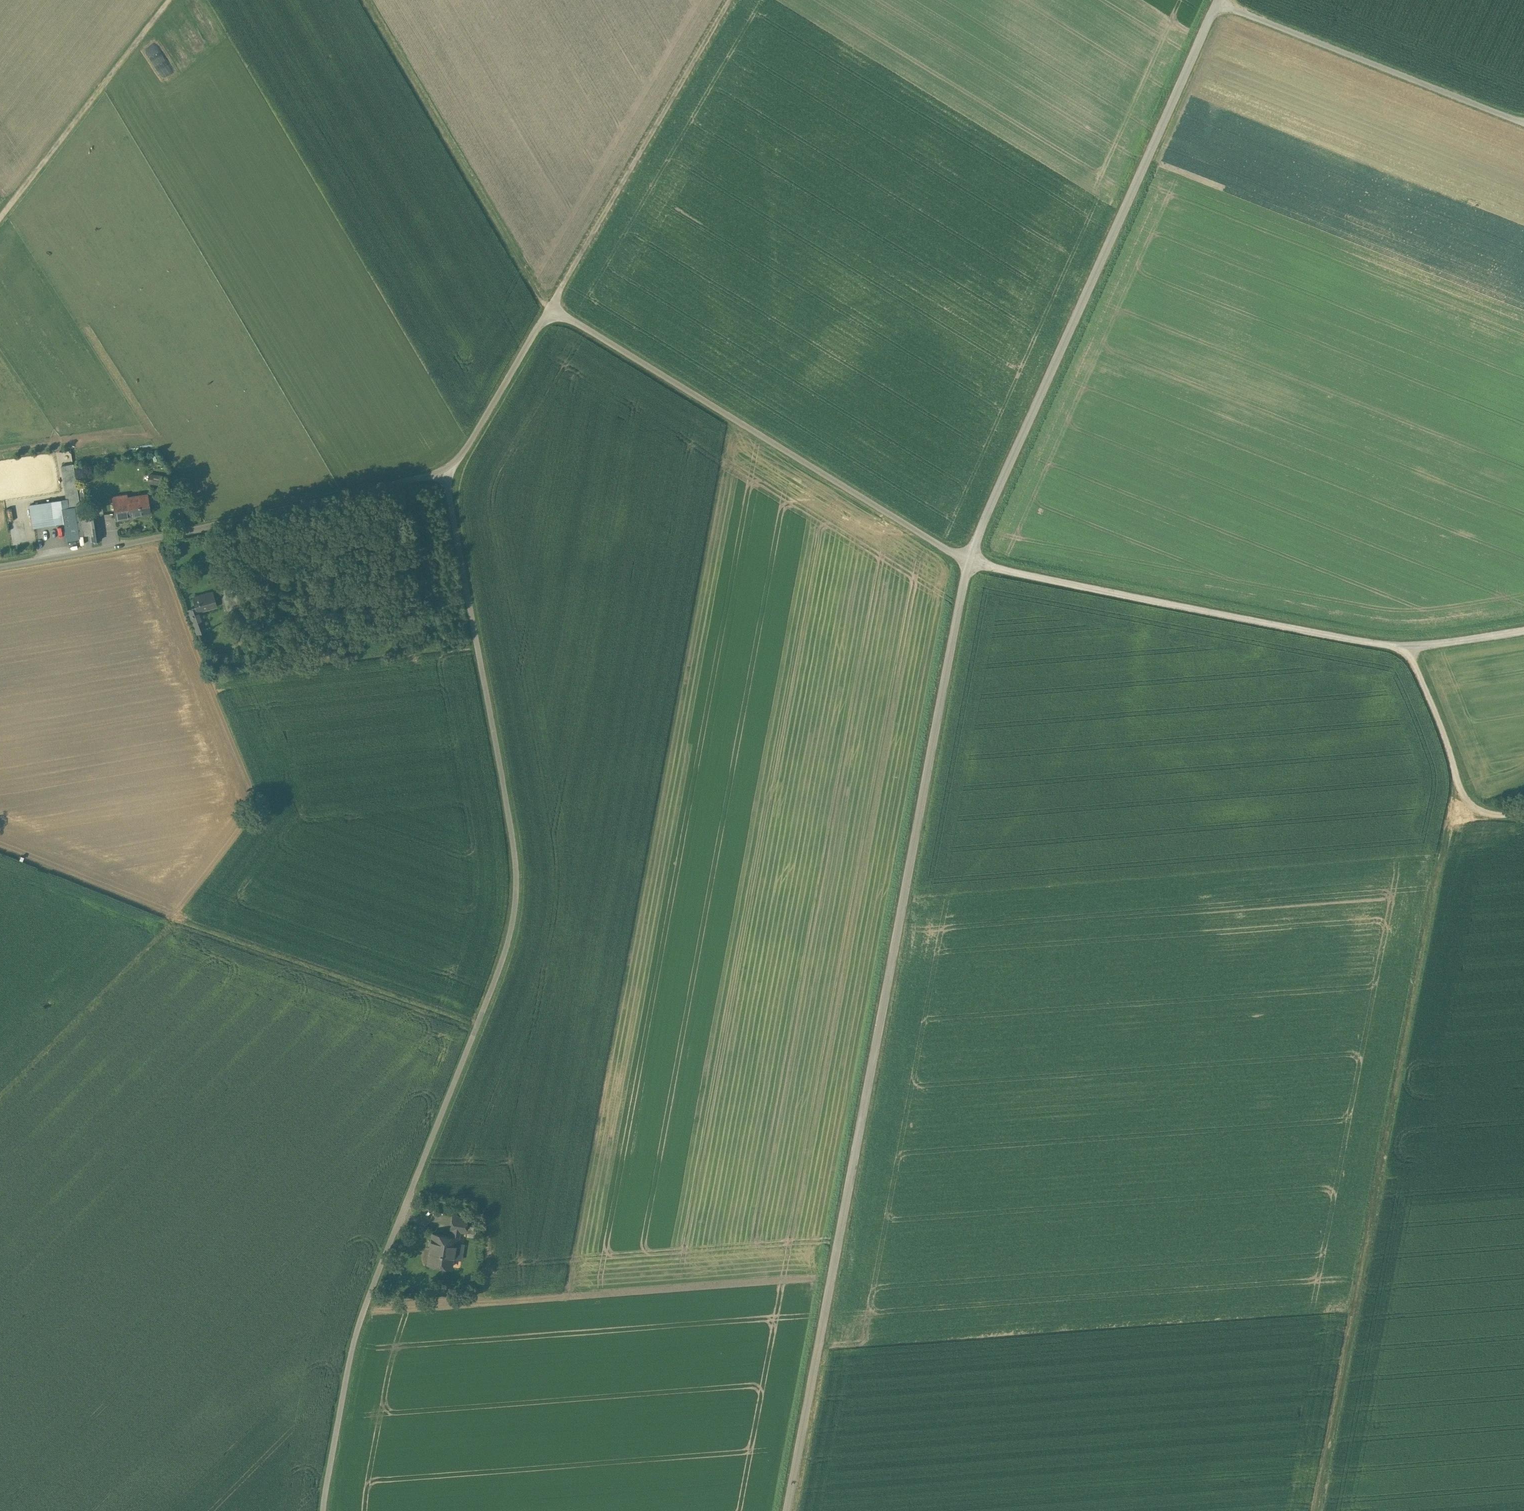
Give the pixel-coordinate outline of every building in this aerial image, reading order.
[(67,499),(60,500),(62,508),(79,505),(77,488),(73,463),(61,465),(67,499)] [(126,495),(112,497),(115,519),(126,518),(125,516),(149,512),(146,494),(126,497),(126,495)] [(60,500),(29,505),(33,527),(56,524),(55,524),(63,522),(66,540),(79,538),(78,535),(84,534),(79,505),(62,508),(60,500)] [(97,514),(87,516),(91,540),(101,539),(97,514)] [(196,607),(188,609),(193,622),(201,619),(198,610),(215,605),(212,591),(193,597),(196,607)] [(452,1229),(459,1230),(464,1230),(466,1217),(452,1214),(450,1228),(452,1229)] [(459,1230),(452,1229),(451,1235),(432,1232),(427,1262),(451,1266),(456,1237),(458,1237),(459,1230)]
